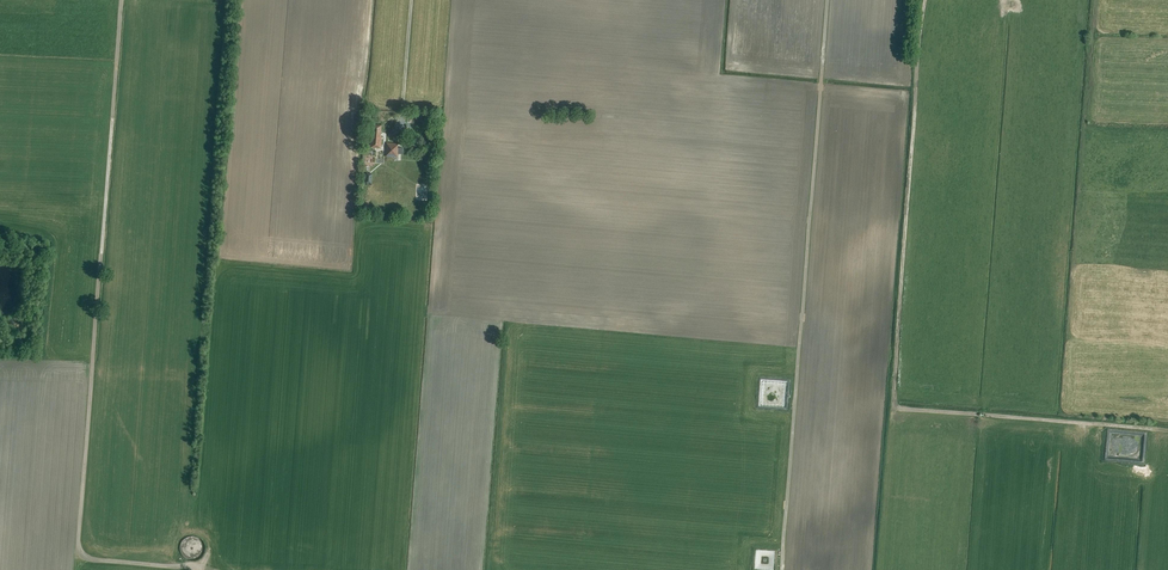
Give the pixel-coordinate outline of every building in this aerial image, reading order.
[(380,137),(381,126),(374,125),(373,132),(372,132),(371,148),(381,148),(382,137),(380,137)] [(387,143),(386,157),(398,158),(398,148),(398,144),(387,143)] [(375,157),(375,151),(366,150),(366,152),(363,151),(362,166),(365,166),(365,156),(375,157)] [(422,184),(421,184),(420,184),(419,185),(418,185),(418,186),(417,186),(417,187),(416,188),(416,189),(416,190),(416,191),(417,192),(417,193),(418,194),(419,195),(420,195),(421,195),(422,195),(423,195),(424,195),(424,194),(425,194),(425,193),(426,193),(426,192),(426,191),(427,191),(427,190),(427,189),(427,188),(426,188),(426,187),(426,186),(425,186),(425,185),(424,185),(423,184),(422,184)]
